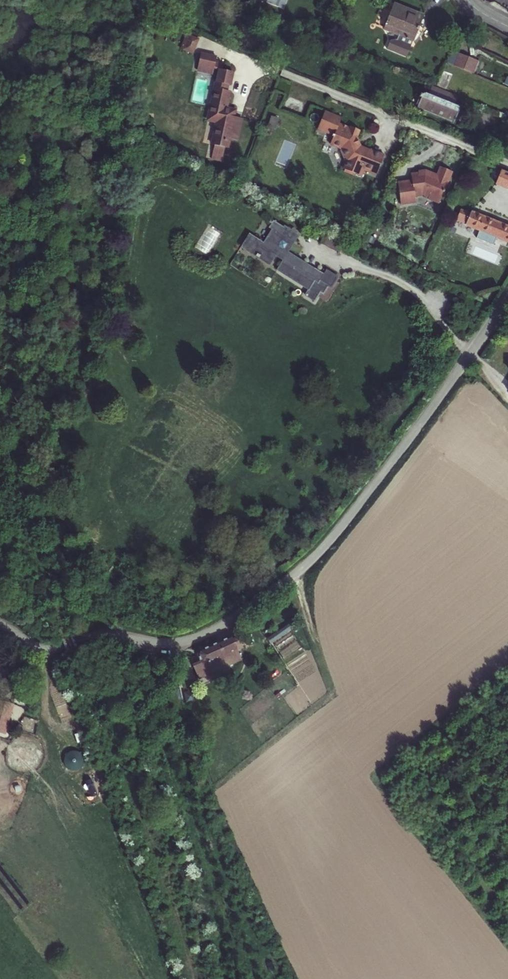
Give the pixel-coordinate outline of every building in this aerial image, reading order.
[(416,15),(387,2),(376,27),(391,33),(388,38),(382,38),(378,47),(397,55),(416,15)] [(187,33),(183,50),(195,52),(199,36),(187,33)] [(219,58),(203,55),(199,70),(215,74),(216,70),(221,71),(224,72),(225,67),(217,65),(219,58)] [(468,59),(458,55),(454,66),(464,70),(468,59)] [(478,63),(468,59),(464,70),(474,74),(478,63)] [(224,72),(221,71),(218,83),(220,84),(231,87),(234,74),(224,72)] [(231,87),(220,84),(215,108),(224,110),(216,147),(218,147),(215,161),(226,163),(229,149),(232,150),(233,143),(232,143),(232,141),(240,142),(245,120),(237,119),(239,113),(230,111),(233,93),(230,93),(231,87)] [(420,109),(456,124),(457,121),(459,117),(462,109),(423,94),(421,99),(422,99),(419,107),(420,108),(420,109)] [(326,111),(319,128),(328,131),(327,134),(333,136),(332,138),(334,139),(331,145),(342,149),(342,150),(346,162),(348,163),(344,173),(355,177),(356,175),(361,177),(365,168),(370,170),(369,174),(377,177),(385,156),(371,151),(371,152),(362,148),(365,141),(358,138),(352,127),(351,128),(340,124),(343,118),(326,111)] [(461,119),(460,123),(462,124),(464,125),(466,125),(468,124),(469,123),(470,121),(470,119),(469,117),(468,116),(466,115),(463,117),(461,119)] [(277,128),(281,119),(274,116),(270,125),(277,128)] [(413,182),(399,184),(402,205),(417,203),(416,198),(423,197),(424,195),(430,198),(430,199),(441,204),(453,172),(442,168),(438,178),(432,176),(433,174),(426,171),(419,172),(420,174),(412,175),(413,182)] [(507,188),(507,173),(504,171),(498,184),(507,188)] [(507,241),(507,228),(482,217),(472,212),(471,214),(462,210),(457,219),(481,230),(477,238),(494,245),(498,237),(507,241)] [(324,268),(322,271),(314,267),(313,269),(285,252),(297,233),(285,226),(284,227),(272,220),(267,227),(271,229),(263,242),(251,234),(245,244),(257,251),(255,254),(269,262),(274,253),(281,257),(273,271),(290,281),(292,278),(306,287),(303,293),(312,299),(317,290),(320,292),(325,283),(328,285),(334,274),(324,268)] [(307,239),(314,224),(307,221),(300,236),(307,239)] [(0,600),(0,604),(3,613),(12,610),(7,598),(0,600)] [(284,657),(302,646),(290,626),(272,638),(284,657)] [(233,661),(230,655),(244,648),(236,632),(204,648),(202,653),(205,660),(202,661),(205,666),(199,669),(203,676),(233,661)] [(0,671),(0,672),(8,684),(23,672),(15,661),(0,671)] [(11,732),(13,701),(0,701),(0,731),(11,732)] [(64,756),(73,771),(84,764),(75,749),(64,756)]
